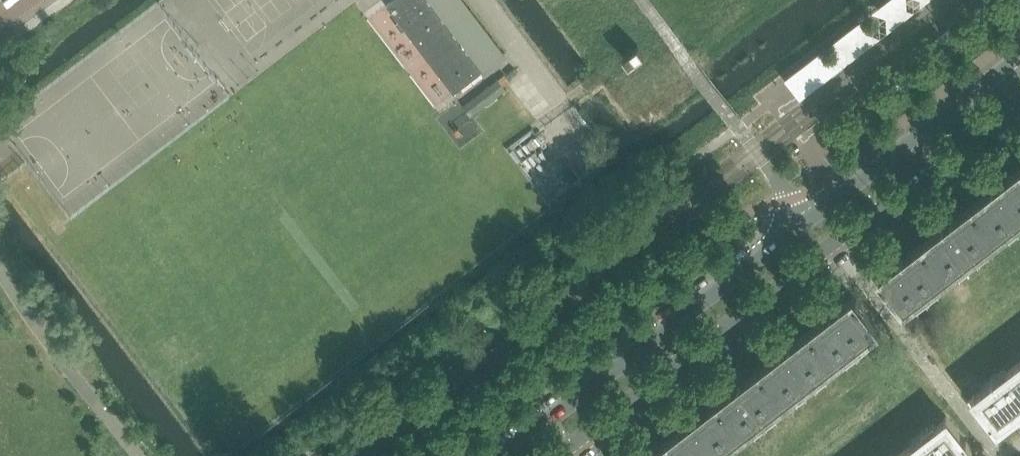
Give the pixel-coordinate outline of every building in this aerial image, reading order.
[(462,0),(388,0),(385,2),(454,92),(504,54),(462,0)] [(1019,216),(1019,167),(1003,180),(1002,179),(991,187),(992,188),(972,204),(996,234),(1019,216)] [(946,273),(996,234),(972,204),(953,219),(951,217),(951,218),(941,225),(942,227),(922,242),(946,273)] [(905,304),(946,273),(922,242),(903,258),(901,256),(891,264),(892,265),(881,274),(881,273),(879,274),(882,278),(881,279),(885,283),(885,282),(904,307),(906,305),(905,304)] [(877,327),(852,295),(851,296),(851,297),(841,305),(839,303),(830,311),(831,313),(811,328),(835,359),(843,352),(875,328),(876,329),(877,327)] [(814,375),(835,359),(811,328),(791,343),(790,342),(780,350),(781,351),(761,367),(785,397),(814,375)] [(1014,365),(975,395),(973,396),(974,397),(991,419),(998,428),(1000,427),(999,426),(1010,418),(1011,419),(1019,412),(1019,410),(1019,373),(1014,365)] [(739,433),(785,397),(761,367),(741,382),(740,381),(735,385),(729,389),(731,390),(715,402),(739,433)] [(991,419),(974,397),(969,400),(986,423),(991,419)] [(739,433),(715,402),(699,414),(698,413),(688,421),(689,422),(668,438),(682,455),(709,455),(739,433)] [(947,417),(946,416),(944,418),(945,419),(905,450),(910,455),(961,455),(969,450),(970,450),(971,449),(947,417)] [(668,438),(649,453),(648,452),(642,455),(682,455),(668,438)]
